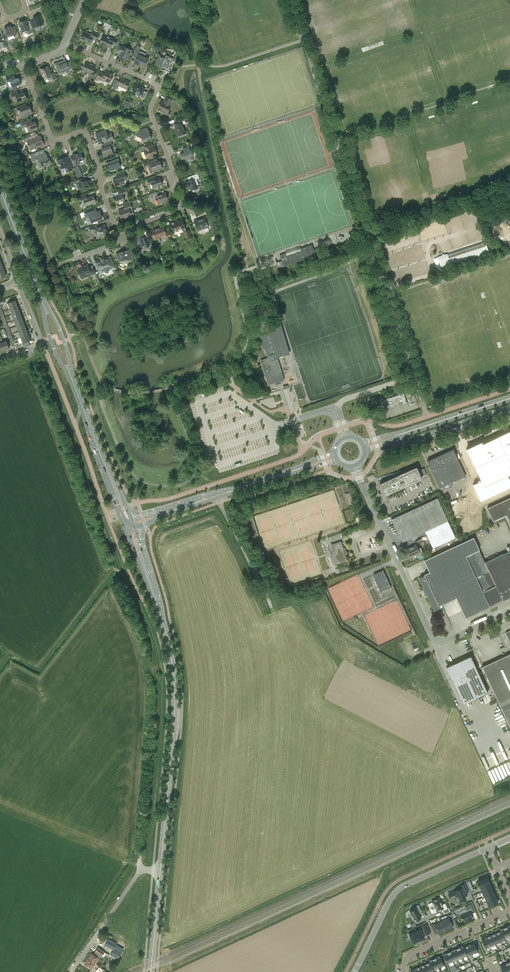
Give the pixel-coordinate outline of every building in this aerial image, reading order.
[(33,17),(34,21),(35,23),(32,24),(33,28),(36,27),(40,25),(40,24),(43,23),(40,15),(33,17)] [(19,23),(21,27),(20,27),(21,30),(22,30),(22,32),(26,31),(28,35),(34,32),(30,22),(27,23),(26,20),(19,23)] [(11,28),(10,26),(4,28),(8,37),(17,34),(14,26),(11,28)] [(84,31),(81,39),(91,43),(93,39),(96,40),(99,34),(94,32),(91,34),(91,35),(84,31)] [(111,48),(113,44),(116,45),(117,45),(119,41),(118,40),(110,36),(109,39),(102,36),(99,42),(101,43),(99,47),(105,50),(107,46),(111,48)] [(120,52),(121,53),(120,56),(126,59),(128,56),(129,56),(132,50),(119,45),(116,51),(120,52)] [(138,45),(133,56),(137,58),(135,62),(145,66),(146,64),(148,59),(141,56),(143,52),(139,51),(141,47),(138,45)] [(156,60),(153,66),(161,69),(163,66),(166,67),(164,71),(169,73),(172,66),(175,59),(173,58),(166,55),(165,58),(158,55),(157,58),(156,57),(155,59),(156,60)] [(67,64),(65,60),(55,64),(59,73),(72,68),(70,63),(67,64)] [(97,71),(94,70),(96,66),(92,64),(91,65),(86,62),(86,63),(85,63),(84,65),(84,66),(83,69),(91,73),(90,75),(95,77),(97,71)] [(53,73),(50,74),(48,66),(40,69),(44,80),(50,78),(51,80),(56,78),(53,73)] [(98,81),(99,80),(103,82),(104,80),(110,82),(113,75),(112,74),(112,73),(110,73),(109,73),(105,71),(104,74),(99,71),(96,79),(98,81)] [(8,82),(10,81),(13,91),(16,90),(15,86),(21,84),(19,78),(16,79),(14,75),(6,78),(8,82)] [(117,89),(119,86),(126,89),(129,82),(123,79),(120,77),(119,81),(115,80),(112,87),(117,89)] [(147,92),(144,91),(145,88),(135,84),(132,91),(140,94),(139,97),(144,99),(147,92)] [(13,99),(17,98),(18,102),(27,98),(24,92),(19,94),(18,91),(11,94),(13,99)] [(165,101),(164,103),(161,102),(158,110),(167,114),(171,106),(170,106),(172,100),(166,97),(164,100),(165,101)] [(30,106),(27,107),(26,103),(17,107),(19,114),(22,113),(23,117),(32,113),(30,106)] [(175,120),(177,123),(174,124),(176,130),(177,130),(178,134),(186,131),(182,121),(188,119),(186,114),(183,115),(183,117),(175,120)] [(23,128),(27,126),(29,132),(33,131),(33,130),(38,128),(35,121),(31,123),(30,119),(21,122),(23,128)] [(146,132),(145,128),(138,131),(136,136),(142,139),(144,143),(148,141),(147,139),(151,138),(148,131),(146,132)] [(111,133),(108,134),(106,130),(102,131),(103,132),(96,134),(98,137),(97,137),(99,142),(107,139),(108,142),(114,140),(111,133)] [(25,142),(27,141),(30,150),(44,145),(41,135),(39,136),(37,133),(24,138),(25,142)] [(144,147),(145,150),(144,151),(147,158),(157,154),(155,148),(152,149),(150,144),(144,147)] [(113,154),(110,145),(101,149),(104,157),(113,154)] [(182,153),(183,155),(180,156),(182,159),(183,159),(184,163),(194,160),(192,156),(193,155),(191,150),(190,150),(189,146),(183,148),(184,153),(182,153)] [(43,150),(35,153),(30,155),(32,161),(36,160),(35,157),(37,156),(38,159),(37,160),(39,164),(40,164),(41,167),(51,163),(48,155),(46,156),(43,150)] [(80,164),(79,161),(83,159),(80,151),(73,154),(74,157),(71,158),(74,166),(80,164)] [(70,162),(67,164),(65,157),(57,160),(61,169),(65,167),(66,172),(73,169),(70,162)] [(109,166),(108,167),(110,171),(111,171),(116,170),(116,169),(121,167),(119,162),(119,161),(118,158),(107,163),(108,166),(109,165),(109,166)] [(156,162),(155,163),(154,160),(143,164),(145,168),(148,167),(150,173),(157,171),(158,171),(159,171),(159,170),(163,168),(160,162),(157,164),(156,162)] [(116,175),(118,178),(113,180),(116,187),(124,183),(123,180),(125,179),(124,178),(126,177),(124,172),(116,175)] [(189,177),(190,180),(187,181),(188,181),(186,182),(186,183),(187,188),(189,188),(190,188),(191,190),(192,192),(193,192),(195,191),(195,189),(198,188),(197,185),(199,184),(197,179),(199,178),(198,173),(189,177)] [(75,180),(77,183),(79,190),(90,186),(87,179),(85,180),(84,177),(75,180)] [(149,185),(152,184),(153,188),(162,184),(160,178),(154,180),(153,178),(147,180),(149,185)] [(126,189),(119,191),(120,194),(113,197),(116,203),(124,200),(123,195),(128,193),(126,189)] [(152,200),(156,198),(159,204),(165,202),(165,200),(168,199),(165,192),(158,195),(157,192),(150,195),(150,196),(148,197),(149,200),(151,199),(152,200)] [(82,203),(84,202),(86,206),(96,202),(93,195),(87,198),(86,195),(80,197),(82,203)] [(123,206),(124,209),(118,211),(122,219),(132,215),(129,209),(132,208),(130,203),(123,206)] [(86,217),(89,215),(92,222),(102,218),(99,211),(95,213),(95,211),(94,212),(93,209),(84,212),(86,217)] [(197,220),(199,224),(196,226),(198,231),(205,228),(204,228),(208,226),(205,218),(200,219),(200,218),(197,220)] [(186,231),(185,228),(182,219),(176,221),(177,222),(175,222),(170,223),(174,233),(183,229),(186,238),(192,236),(190,230),(186,231)] [(91,233),(95,232),(97,237),(101,236),(102,236),(103,236),(104,235),(108,233),(106,230),(105,228),(106,228),(104,225),(97,228),(96,225),(89,228),(91,233)] [(169,231),(166,232),(163,226),(159,228),(152,231),(155,239),(154,239),(155,244),(161,242),(159,238),(159,237),(166,234),(168,239),(172,238),(169,231)] [(147,239),(144,240),(141,234),(134,237),(138,247),(144,245),(145,248),(149,246),(147,239)] [(490,256),(485,241),(438,257),(443,273),(446,272),(445,271),(490,256)] [(312,245),(300,248),(301,251),(287,255),(286,253),(280,255),(283,266),(320,254),(318,248),(314,249),(312,245)] [(130,249),(123,251),(116,254),(119,262),(126,259),(129,260),(134,259),(130,249)] [(100,273),(105,271),(105,272),(106,272),(106,273),(107,273),(108,273),(108,272),(109,272),(109,271),(109,270),(115,268),(112,261),(110,262),(108,257),(105,259),(104,258),(100,260),(101,260),(98,261),(99,264),(96,265),(100,273)] [(92,265),(89,267),(88,264),(78,268),(81,277),(87,275),(88,276),(95,273),(92,265)] [(10,309),(18,306),(15,300),(8,303),(10,309)] [(18,306),(10,309),(12,314),(20,312),(18,306)] [(20,312),(12,314),(14,320),(22,317),(20,312)] [(22,317),(14,320),(16,323),(13,324),(14,327),(17,326),(16,326),(24,323),(22,317)] [(19,332),(26,329),(24,323),(16,326),(17,326),(19,332)] [(26,329),(19,332),(21,337),(28,334),(26,329)] [(261,360),(269,385),(285,380),(277,358),(283,356),(276,331),(259,336),(263,349),(265,348),(268,358),(261,360)] [(28,334),(21,337),(23,343),(25,348),(30,346),(28,341),(30,340),(28,334)] [(3,350),(9,348),(7,341),(3,342),(1,337),(0,338),(0,340),(1,343),(3,350)] [(385,401),(388,410),(407,403),(404,394),(385,401)] [(474,445),(485,478),(477,481),(483,499),(509,490),(509,435),(491,441),(491,440),(474,445)] [(466,476),(453,449),(427,461),(439,488),(466,476)] [(416,467),(380,483),(385,495),(422,478),(418,471),(416,467)] [(437,498),(392,519),(402,542),(430,529),(437,546),(456,538),(448,521),(437,498)] [(487,508),(493,521),(506,514),(508,517),(509,522),(509,498),(487,508)] [(491,586),(475,552),(466,557),(466,556),(479,550),(474,537),(424,560),(430,572),(424,575),(425,576),(419,578),(434,610),(440,608),(439,605),(456,597),(465,618),(489,607),(489,606),(498,601),(492,588),(483,592),(482,590),(491,586)] [(334,565),(335,564),(347,560),(346,555),(347,554),(345,547),(343,548),(341,541),(330,545),(333,552),(332,552),(331,554),(334,565)] [(416,554),(417,557),(424,554),(421,547),(417,549),(416,545),(406,550),(410,557),(416,554)] [(503,601),(509,597),(509,551),(485,562),(479,551),(475,552),(491,586),(495,584),(496,586),(492,588),(498,601),(502,600),(503,601)] [(377,576),(374,577),(381,591),(390,587),(391,587),(383,569),(383,570),(379,572),(379,571),(378,572),(380,575),(377,576)] [(482,667),(509,727),(509,654),(482,667)] [(463,703),(488,692),(471,656),(446,667),(463,703)] [(496,764),(502,761),(497,749),(492,751),(496,764)] [(494,767),(499,779),(508,775),(503,763),(494,767)] [(489,882),(489,883),(487,877),(485,878),(484,877),(481,879),(481,880),(477,881),(480,887),(480,886),(489,882)] [(482,891),(491,887),(489,883),(489,882),(480,886),(480,887),(482,891)] [(466,899),(464,893),(468,891),(465,883),(460,885),(461,888),(448,894),(450,898),(456,896),(459,902),(466,899)] [(484,896),(493,892),(491,887),(482,891),(481,892),(483,897),(485,896),(484,896)] [(496,897),(493,892),(484,896),(485,896),(487,901),(496,897)] [(496,897),(487,901),(489,906),(498,902),(496,897)] [(445,903),(442,904),(439,898),(432,901),(435,907),(430,909),(432,913),(436,912),(439,911),(439,910),(442,909),(444,914),(450,911),(448,907),(447,908),(445,903)] [(470,912),(474,911),(471,904),(467,906),(468,908),(466,909),(467,912),(460,914),(464,921),(465,921),(471,919),(471,918),(473,917),(470,912)] [(415,906),(416,908),(410,911),(412,916),(413,916),(415,921),(421,918),(418,913),(422,911),(418,905),(415,906)] [(448,918),(441,921),(446,930),(453,927),(450,921),(454,919),(452,914),(451,913),(446,915),(448,918)] [(438,933),(446,930),(441,921),(431,925),(434,932),(437,930),(438,933)] [(411,937),(413,943),(425,938),(423,935),(426,934),(426,935),(430,933),(427,925),(422,926),(424,931),(422,932),(421,929),(412,933),(412,932),(408,934),(410,938),(411,937)] [(509,936),(505,927),(501,929),(504,938),(509,936)] [(500,929),(501,931),(496,933),(501,942),(505,940),(504,938),(501,929),(500,929)] [(501,942),(496,933),(492,935),(496,944),(501,942)] [(496,944),(492,935),(487,937),(491,946),(496,944)] [(491,946),(487,937),(481,939),(485,949),(491,946)] [(114,950),(111,955),(118,958),(124,948),(116,944),(117,944),(108,939),(105,945),(114,950)] [(478,952),(474,943),(468,945),(472,954),(478,952)] [(464,947),(463,946),(468,956),(472,954),(468,945),(464,947)] [(468,956),(463,946),(458,948),(462,957),(467,955),(467,956),(468,956)] [(102,955),(102,956),(104,957),(106,953),(98,947),(93,954),(92,953),(85,964),(92,969),(96,963),(102,955)] [(462,957),(458,948),(454,950),(457,959),(462,957)] [(457,959),(454,950),(449,952),(453,961),(457,959)] [(449,952),(443,954),(447,963),(453,961),(449,952)] [(444,965),(440,956),(434,958),(438,967),(444,965)] [(430,960),(431,962),(430,962),(434,969),(438,967),(434,958),(430,960)] [(430,962),(426,964),(429,971),(432,971),(434,971),(433,969),(434,969),(430,962)] [(506,963),(500,965),(503,971),(509,971),(506,963)] [(426,964),(421,966),(424,971),(429,971),(426,964)]
